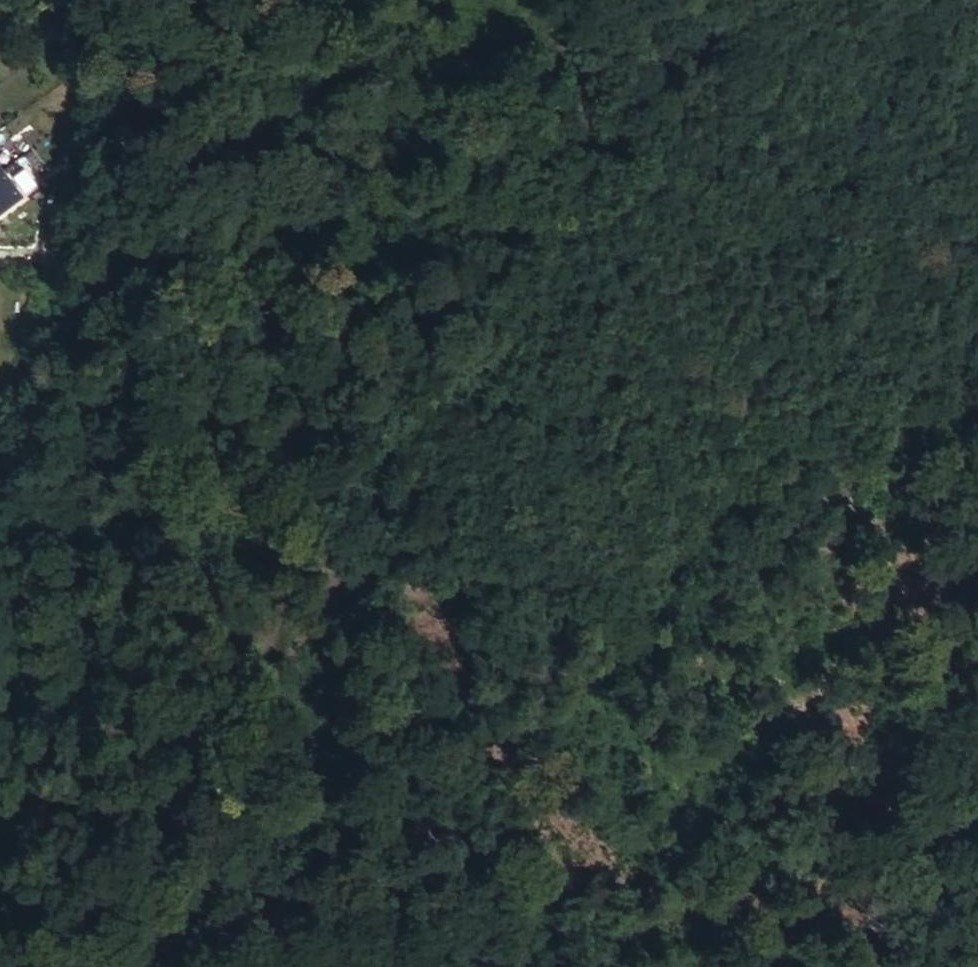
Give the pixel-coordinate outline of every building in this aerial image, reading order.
[(67,77),(59,65),(49,72),(57,83),(67,77)] [(3,172),(0,174),(0,214),(22,198),(3,172)]
